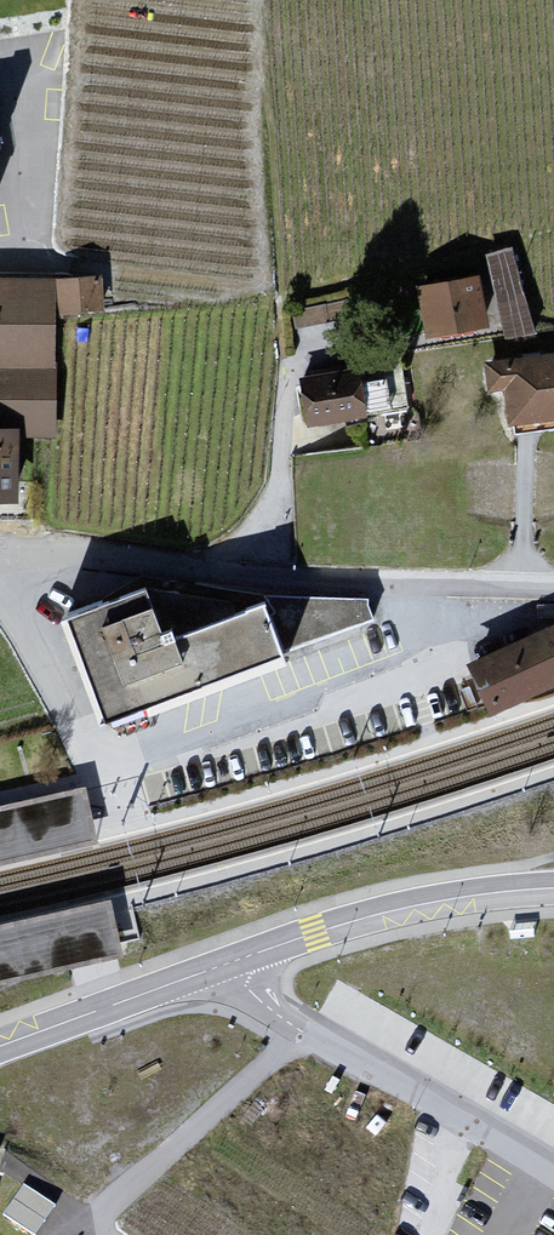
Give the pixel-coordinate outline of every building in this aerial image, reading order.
[(483,286),(424,296),(432,343),(491,333),(483,286)] [(0,287),(0,439),(23,439),(62,440),(62,318),(103,318),(103,287),(0,287)] [(504,371),(514,435),(553,429),(553,363),(504,371)] [(403,373),(364,385),(373,415),(411,404),(403,373)] [(359,375),(302,383),(309,425),(366,416),(359,375)] [(22,506),(23,439),(0,439),(0,506),(22,506)] [(147,591),(61,628),(101,730),(374,626),(366,602),(259,601),(147,591)] [(495,705),(553,677),(553,631),(477,667),(495,705)] [(14,726),(0,692),(0,730),(14,726)] [(35,1234),(41,1234),(58,1203),(22,1185),(4,1219),(35,1234)]
